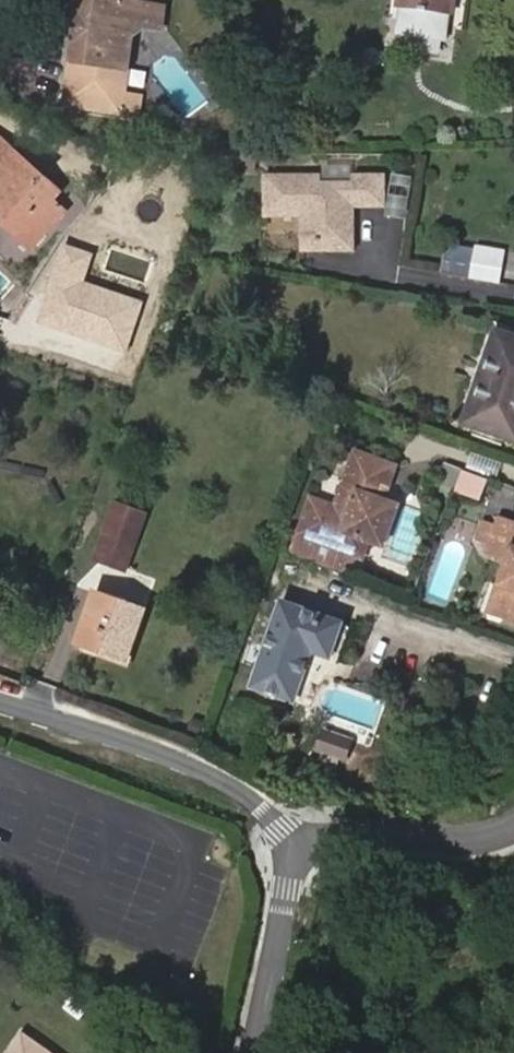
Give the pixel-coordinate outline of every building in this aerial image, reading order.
[(122,101),(130,41),(143,29),(162,32),(165,9),(133,5),(134,0),(83,0),(81,17),(88,29),(86,40),(75,48),(69,93),(122,101)] [(401,5),(403,6),(450,13),(451,13),(453,0),(402,0),(401,5)] [(450,13),(403,6),(400,31),(446,38),(450,13)] [(81,17),(75,48),(86,40),(88,29),(81,17)] [(138,103),(122,101),(69,93),(66,109),(135,120),(138,103)] [(10,220),(6,224),(32,249),(65,212),(55,201),(61,194),(0,138),(0,211),(10,220)] [(346,210),(351,210),(382,209),(382,175),(350,176),(350,182),(321,183),(320,177),(264,178),(264,217),(301,216),(301,238),(319,238),(319,252),(352,252),(352,219),(346,218),(346,210)] [(0,211),(0,218),(6,224),(10,220),(0,211)] [(319,238),(301,238),(301,252),(319,252),(319,238)] [(445,247),(439,277),(469,282),(474,252),(445,247)] [(469,282),(498,287),(504,255),(474,250),(474,252),(469,282)] [(498,332),(465,424),(513,442),(513,338),(498,332)] [(354,452),(350,466),(384,478),(378,497),(385,500),(397,467),(354,452)] [(384,478),(350,466),(336,506),(312,497),(299,536),(359,555),(364,537),(370,539),(377,541),(390,501),(385,500),(378,497),(384,478)] [(489,481),(464,472),(457,488),(483,497),(489,481)] [(400,504),(390,501),(377,541),(386,545),(400,504)] [(143,518),(117,508),(99,559),(125,569),(143,518)] [(503,517),(489,555),(508,562),(498,588),(512,592),(502,620),(513,625),(513,521),(503,517)] [(364,537),(359,555),(364,557),(370,539),(364,537)] [(512,592),(498,588),(488,615),(502,620),(512,592)] [(144,613),(96,596),(80,645),(127,661),(144,613)] [(341,624),(282,603),(251,687),(294,702),(313,652),(329,658),(341,624)] [(360,735),(329,724),(323,741),(354,751),(360,735)] [(20,1040),(10,1052),(39,1052),(20,1040)]
